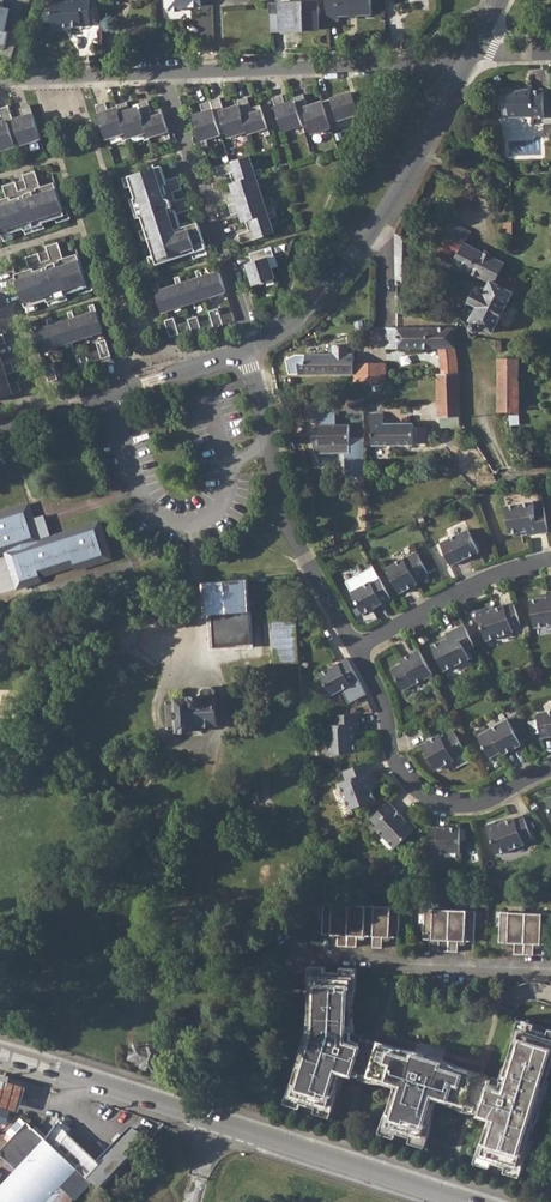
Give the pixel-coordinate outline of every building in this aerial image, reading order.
[(7,49),(10,34),(12,33),(17,9),(6,7),(7,0),(0,0),(0,47),(7,49)] [(102,2),(98,0),(56,0),(56,23),(51,24),(52,31),(66,31),(65,24),(81,23),(81,28),(99,28),(103,19),(102,2)] [(166,4),(170,9),(179,9),(184,4),(184,2),(189,2),(189,4),(192,6),(199,5),(201,3),(201,0),(165,0),(166,4)] [(271,22),(281,21),(281,20),(307,19),(307,20),(319,20),(318,0),(271,0),(271,22)] [(328,21),(339,20),(339,16),(349,16),(351,13),(355,13),(358,16),(371,15),(371,0),(328,0),(328,21)] [(404,73),(395,75),(397,85),(407,82),(404,73)] [(500,94),(501,107),(501,109),(506,109),(507,115),(506,116),(530,116),(530,118),(542,118),(541,90),(530,90),(530,92),(526,93),(507,93),(506,93),(506,94),(500,94)] [(294,98),(296,104),(287,107),(283,96),(273,99),(284,133),(298,128),(300,135),(305,134),(304,130),(310,128),(312,135),(332,129),(331,124),(358,115),(355,104),(354,103),(350,94),(324,102),(312,106),(313,109),(309,110),(304,95),(294,98)] [(220,99),(211,102),(201,105),(205,116),(195,119),(204,149),(209,147),(207,140),(221,136),(227,134),(228,139),(248,132),(249,135),(263,130),(265,137),(271,136),(261,105),(251,109),(247,98),(238,101),(240,106),(229,110),(230,113),(225,115),(220,99)] [(117,106),(119,111),(109,114),(106,103),(96,106),(104,131),(107,140),(121,135),(126,135),(128,139),(143,135),(146,142),(150,140),(150,138),(164,134),(166,141),(172,139),(162,109),(152,113),(148,101),(139,105),(141,110),(131,113),(127,103),(117,106)] [(17,146),(16,142),(21,140),(25,153),(29,151),(27,144),(41,139),(31,106),(21,109),(24,121),(15,123),(9,107),(0,109),(0,112),(5,126),(1,127),(0,125),(0,152),(17,146)] [(226,197),(229,207),(232,217),(243,213),(246,223),(249,232),(238,236),(242,245),(275,234),(270,220),(277,217),(276,213),(274,208),(267,211),(262,195),(258,181),(265,179),(264,174),(262,169),(255,172),(250,157),(217,168),(220,178),(231,174),(234,184),(237,193),(226,197)] [(162,166),(128,177),(132,187),(136,200),(142,219),(146,230),(149,240),(154,255),(158,266),(195,253),(209,249),(201,226),(193,229),(192,225),(195,224),(194,223),(192,222),(189,222),(186,223),(183,224),(180,214),(195,208),(191,196),(178,200),(175,192),(184,189),(179,176),(166,180),(162,166)] [(4,235),(66,215),(55,182),(41,187),(36,170),(24,174),(28,188),(20,190),(17,182),(4,186),(7,198),(0,200),(0,225),(4,235)] [(449,221),(433,253),(490,282),(484,293),(474,289),(467,302),(477,306),(470,320),(472,321),(470,325),(470,330),(474,332),(478,330),(480,325),(492,331),(517,283),(499,273),(504,263),(464,242),(470,232),(449,221)] [(410,239),(395,233),(395,283),(409,283),(410,239)] [(30,270),(16,274),(27,307),(89,287),(78,254),(64,259),(58,242),(47,246),(50,259),(42,262),(39,253),(26,257),(30,270)] [(253,263),(248,265),(254,284),(264,281),(264,283),(276,279),(269,259),(275,257),(272,247),(250,255),(253,263)] [(154,286),(162,312),(173,308),(173,309),(184,306),(183,305),(194,301),(195,303),(205,299),(204,298),(215,295),(215,296),(226,293),(220,272),(203,278),(201,270),(196,272),(198,279),(182,284),(180,277),(175,279),(177,286),(161,291),(158,284),(154,286)] [(33,333),(40,353),(51,349),(51,348),(61,344),(61,346),(72,342),(71,341),(82,338),(82,339),(94,335),(93,334),(104,331),(95,305),(90,306),(92,314),(76,319),(73,312),(69,313),(71,320),(55,325),(52,318),(47,320),(50,327),(33,333)] [(218,309),(209,312),(214,329),(224,326),(218,309)] [(197,317),(188,320),(194,337),(203,334),(197,317)] [(174,319),(165,321),(171,338),(180,335),(174,319)] [(396,327),(385,328),(386,348),(437,347),(439,360),(441,374),(458,374),(457,362),(455,347),(454,329),(452,327),(396,327)] [(112,356),(106,340),(97,343),(102,359),(112,356)] [(333,345),(333,354),(296,353),(286,358),(288,373),(353,374),(353,354),(347,354),(347,345),(333,345)] [(92,369),(87,353),(77,355),(83,372),(92,369)] [(22,392),(19,382),(8,385),(5,376),(15,373),(12,363),(2,366),(0,361),(0,399),(22,392)] [(54,363),(44,366),(50,383),(59,380),(54,363)] [(370,365),(353,364),(353,374),(353,383),(370,381),(370,365)] [(386,365),(370,365),(370,381),(386,379),(386,365)] [(518,371),(499,371),(499,410),(509,411),(518,411),(518,371)] [(441,374),(437,374),(438,400),(459,399),(459,398),(458,374),(441,374)] [(459,399),(438,400),(438,416),(456,416),(459,415),(459,399)] [(312,439),(316,453),(350,452),(349,424),(339,424),(338,412),(319,412),(320,439),(312,439)] [(371,424),(371,444),(377,444),(392,444),(392,423),(383,423),(382,412),(369,412),(369,424),(371,424)] [(518,414),(509,415),(510,424),(519,424),(518,414)] [(412,423),(392,423),(392,444),(413,443),(413,436),(425,435),(425,426),(412,426),(412,423)] [(509,533),(520,532),(527,530),(527,535),(547,531),(543,508),(534,509),(534,505),(533,501),(506,506),(504,507),(505,510),(509,533)] [(6,551),(18,547),(30,584),(41,580),(40,575),(73,564),(75,569),(106,559),(104,554),(109,552),(100,525),(96,527),(94,522),(66,531),(68,536),(58,539),(53,536),(40,540),(28,503),(0,512),(0,553),(6,551)] [(468,531),(439,544),(449,566),(478,553),(468,531)] [(411,586),(409,582),(413,580),(427,573),(416,552),(402,560),(401,559),(384,568),(398,593),(411,586)] [(389,599),(372,567),(345,582),(362,613),(389,599)] [(267,576),(255,577),(256,585),(267,584),(267,576)] [(246,578),(205,582),(207,613),(211,614),(214,648),(235,646),(235,645),(252,644),(246,578)] [(540,597),(529,599),(534,625),(550,622),(550,590),(547,591),(547,596),(540,597)] [(486,611),(485,607),(475,611),(485,640),(501,635),(513,631),(512,628),(520,625),(513,605),(513,603),(512,601),(493,608),(486,611)] [(298,620),(275,620),(275,662),(298,662),(298,620)] [(447,638),(441,641),(431,646),(443,670),(469,657),(466,650),(474,647),(463,625),(445,634),(447,638)] [(407,660),(402,663),(389,670),(401,690),(413,683),(414,685),(432,675),(418,649),(405,656),(407,660)] [(347,659),(346,659),(319,674),(331,696),(359,681),(347,659)] [(177,701),(166,702),(168,729),(178,728),(178,731),(202,730),(202,724),(217,723),(215,690),(212,687),(203,688),(201,691),(201,697),(177,698),(177,701)] [(550,710),(550,700),(534,703),(536,713),(550,710)] [(536,713),(539,727),(541,737),(547,736),(550,735),(550,710),(536,713)] [(358,714),(333,716),(333,726),(326,727),(328,755),(356,753),(355,742),(355,734),(358,734),(359,734),(358,714)] [(489,758),(501,751),(505,749),(507,752),(522,745),(507,718),(488,729),(489,730),(477,737),(489,758)] [(436,741),(434,738),(420,746),(423,751),(434,771),(452,761),(452,760),(453,759),(465,753),(453,732),(440,739),(436,741)] [(366,763),(342,772),(346,781),(339,784),(349,810),(376,801),(371,790),(369,784),(372,782),(373,782),(366,763)] [(388,802),(371,818),(378,825),(376,828),(396,849),(418,828),(411,820),(408,823),(403,817),(388,802)] [(498,825),(497,821),(486,825),(498,855),(526,844),(525,841),(533,838),(524,815),(505,822),(498,825)] [(429,828),(429,853),(460,854),(461,828),(429,828)] [(403,908),(326,907),(325,937),(341,938),(341,949),(360,949),(360,938),(376,938),(376,949),(386,950),(386,939),(402,939),(403,908)] [(478,911),(427,910),(427,940),(443,940),(442,951),(461,952),(462,941),(477,941),(478,911)] [(503,911),(502,942),(518,942),(518,953),(537,954),(537,943),(550,943),(550,912),(503,911)] [(417,1053),(415,1057),(399,1052),(400,1048),(366,1037),(365,1042),(355,1039),(355,1031),(352,1030),(352,1024),(355,1024),(356,992),(354,992),(354,975),(317,974),(316,990),(313,990),(312,1025),(315,1025),(314,1031),(311,1031),(311,1040),(313,1040),(309,1053),(306,1052),(296,1085),(299,1086),(294,1102),(329,1113),(334,1097),(337,1097),(345,1072),(362,1077),(363,1073),(383,1079),(382,1083),(399,1089),(391,1114),(393,1115),(389,1131),(425,1142),(429,1126),(432,1127),(440,1101),(457,1107),(458,1102),(478,1108),(477,1112),(494,1118),(486,1143),(489,1144),(484,1160),(520,1171),(524,1155),(527,1156),(538,1120),(535,1119),(539,1107),(542,1108),(547,1091),(544,1091),(546,1085),(549,1086),(550,1079),(550,1032),(526,1025),(521,1041),(518,1039),(507,1073),(510,1074),(509,1080),(506,1079),(504,1085),(494,1081),(496,1077),(461,1066),(459,1071),(443,1066),(445,1061),(417,1053)] [(152,1070),(155,1070),(161,1047),(149,1043),(149,1044),(148,1044),(143,1042),(143,1045),(135,1043),(130,1059),(138,1061),(137,1064),(142,1065),(142,1067),(152,1070)] [(9,1111),(17,1114),(25,1084),(0,1077),(0,1109),(9,1111)] [(6,1119),(9,1111),(0,1109),(0,1117),(6,1119)] [(0,1153),(0,1157),(15,1171),(2,1184),(20,1201),(48,1201),(61,1188),(71,1198),(86,1180),(57,1152),(68,1135),(66,1127),(59,1122),(45,1142),(21,1119),(6,1134),(12,1140),(0,1153)] [(101,1165),(86,1180),(96,1190),(121,1166),(134,1154),(138,1150),(124,1136),(97,1162),(101,1165)]
